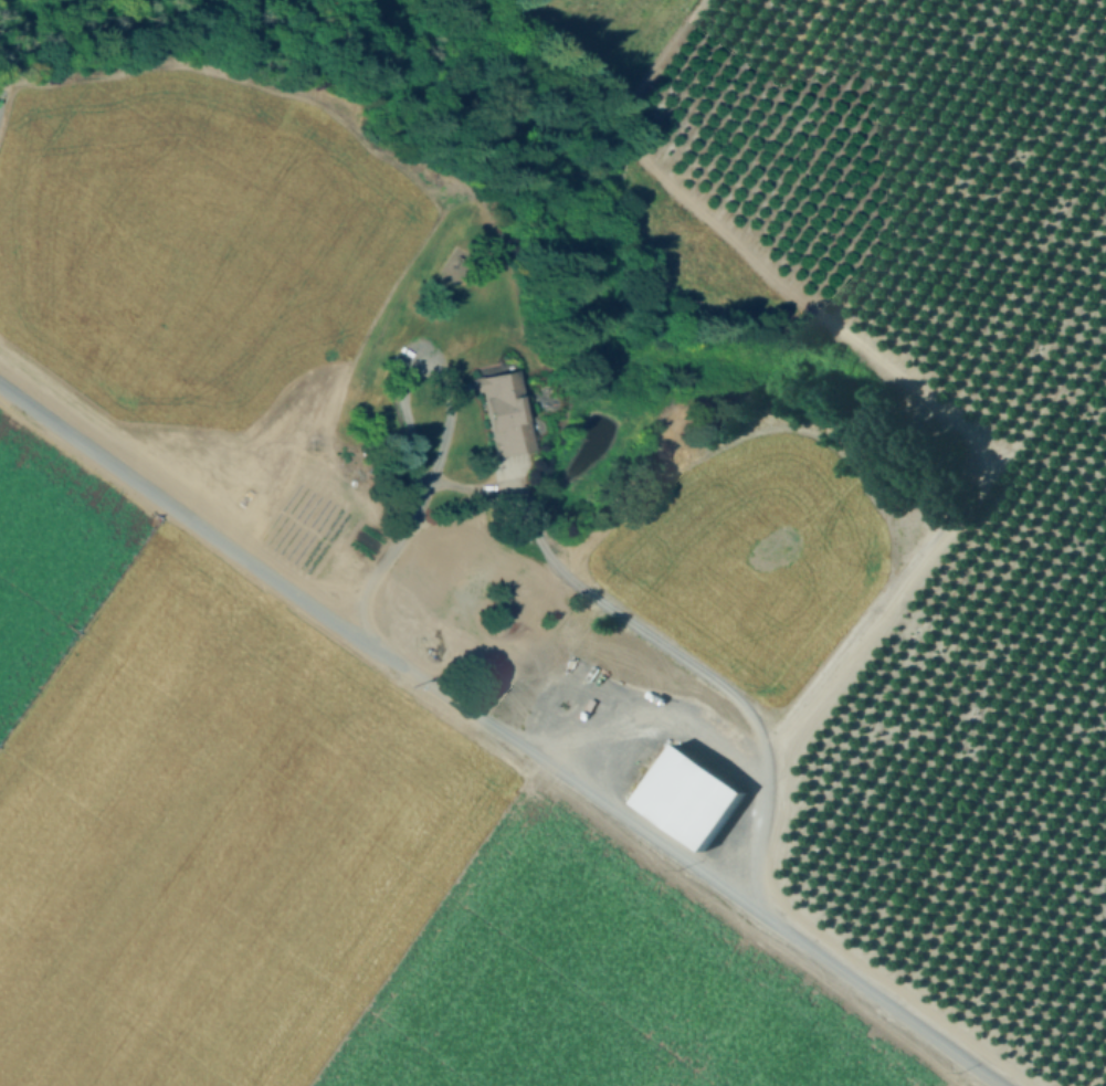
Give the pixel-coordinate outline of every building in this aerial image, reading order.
[(517,370),(472,377),(475,395),(483,394),(493,457),(530,450),(517,370)] [(635,804),(706,850),(745,789),(674,744),(635,804)]
